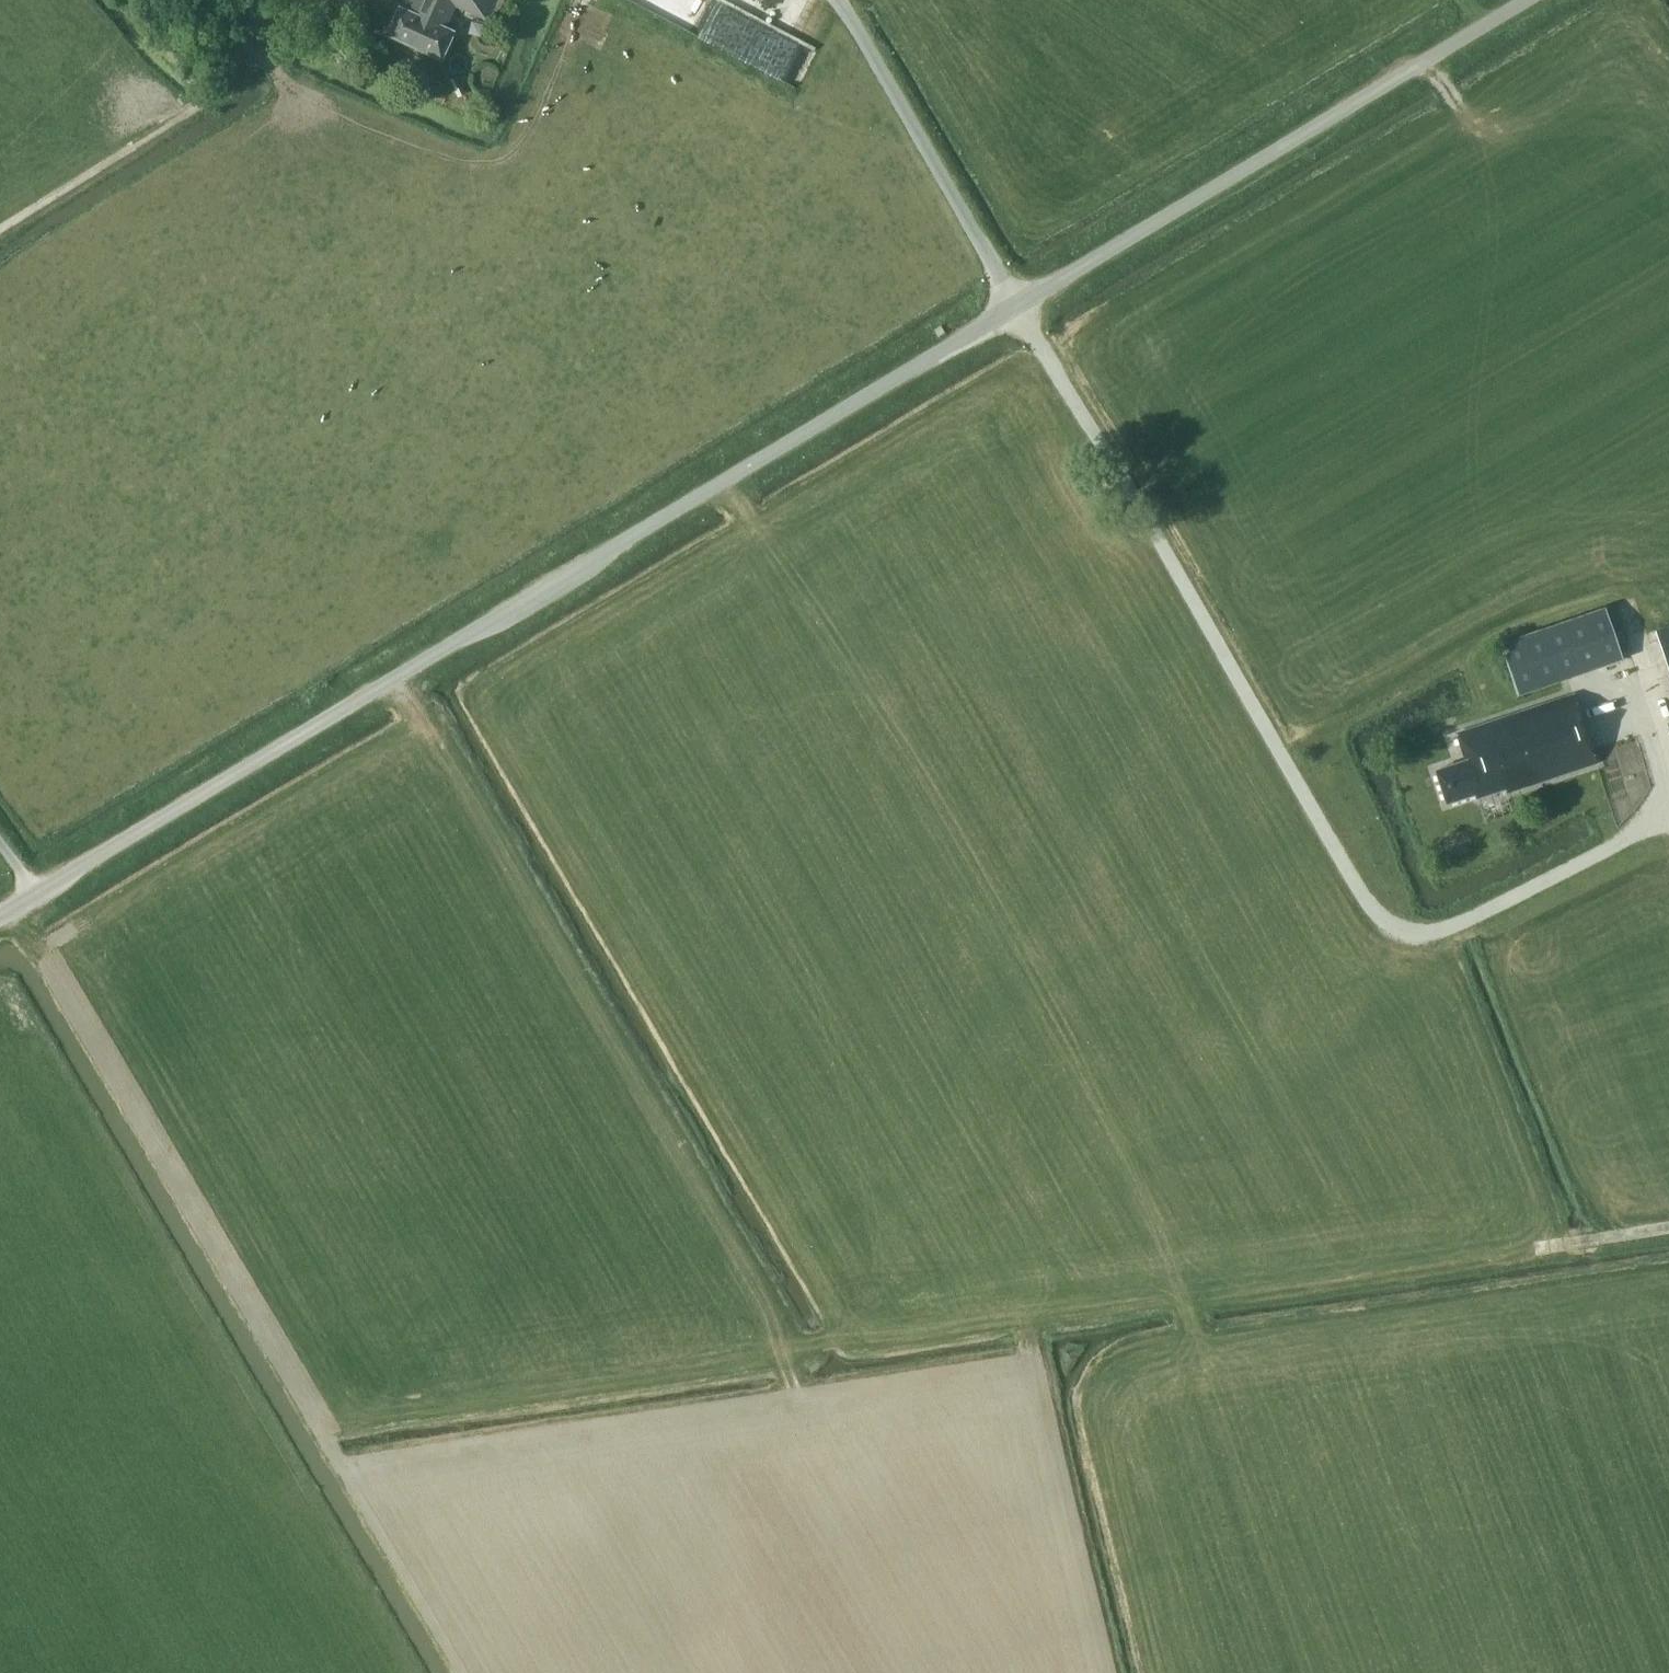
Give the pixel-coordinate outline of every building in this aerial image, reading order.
[(405,9),(400,7),(388,33),(443,58),(455,31),(448,28),(460,0),(409,0),(405,9)] [(497,15),(504,0),(463,0),(497,15)] [(1621,659),(1603,606),(1497,642),(1515,695),(1621,659)] [(1655,633),(1668,674),(1668,628),(1655,633)] [(1465,760),(1435,770),(1446,803),(1475,793),(1477,798),(1490,793),(1506,788),(1508,792),(1595,763),(1573,694),(1456,733),(1465,760)]
